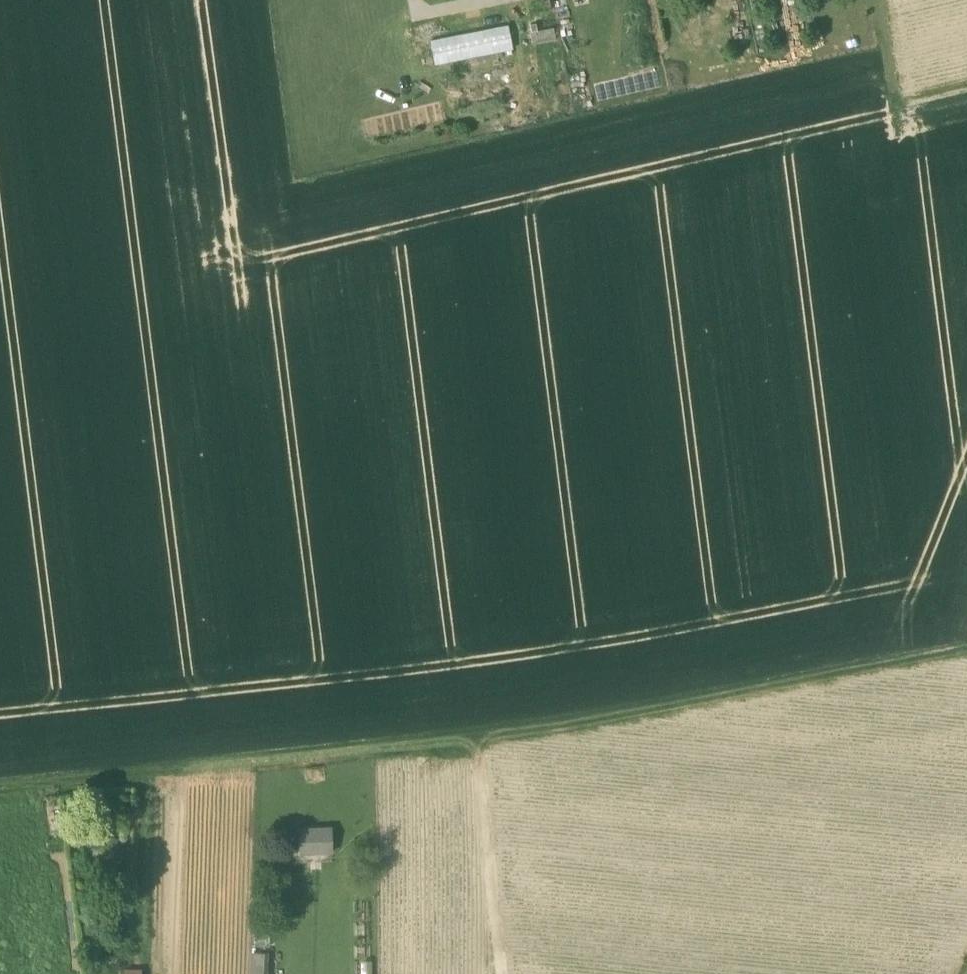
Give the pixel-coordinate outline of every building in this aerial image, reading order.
[(479,31),(433,40),(437,63),(484,54),(512,49),(508,26),(479,31)] [(332,827),(298,828),(300,854),(333,853),(332,827)] [(268,951),(253,951),(252,973),(268,973),(268,951)]
